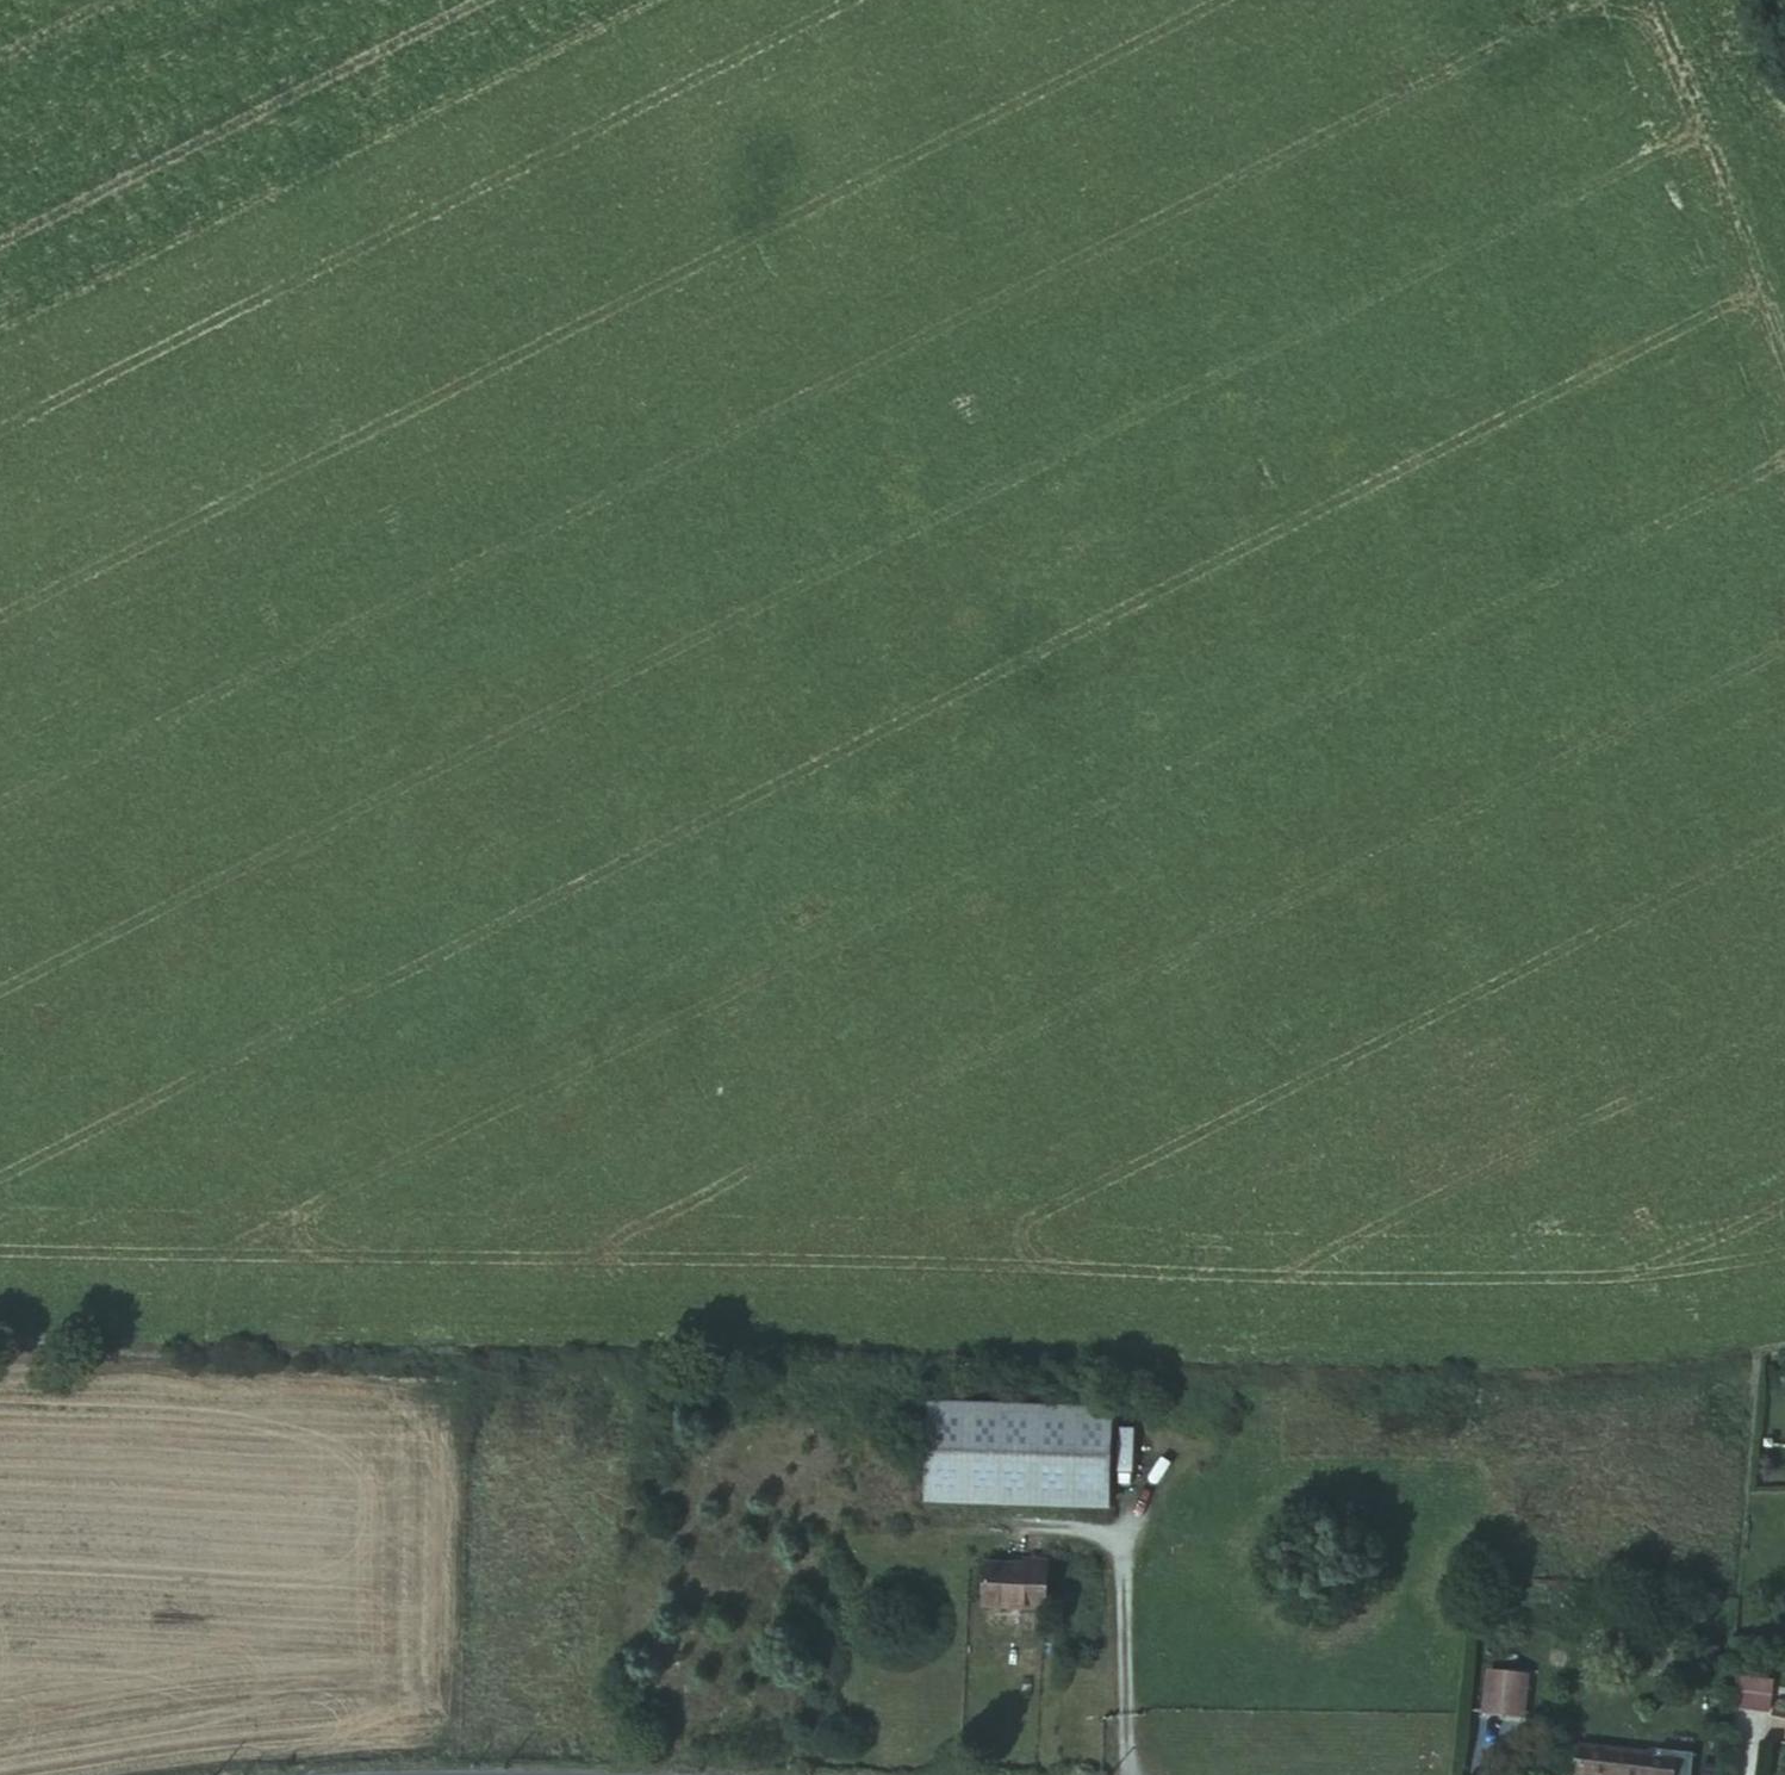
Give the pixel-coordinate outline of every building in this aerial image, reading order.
[(1110,1402),(923,1395),(919,1498),(1106,1506),(1110,1402)] [(1047,1560),(981,1556),(979,1606),(1044,1610),(1047,1560)] [(1770,1712),(1774,1681),(1737,1677),(1733,1707),(1770,1712)] [(1691,1752),(1575,1743),(1573,1774),(1689,1774),(1691,1752)]
